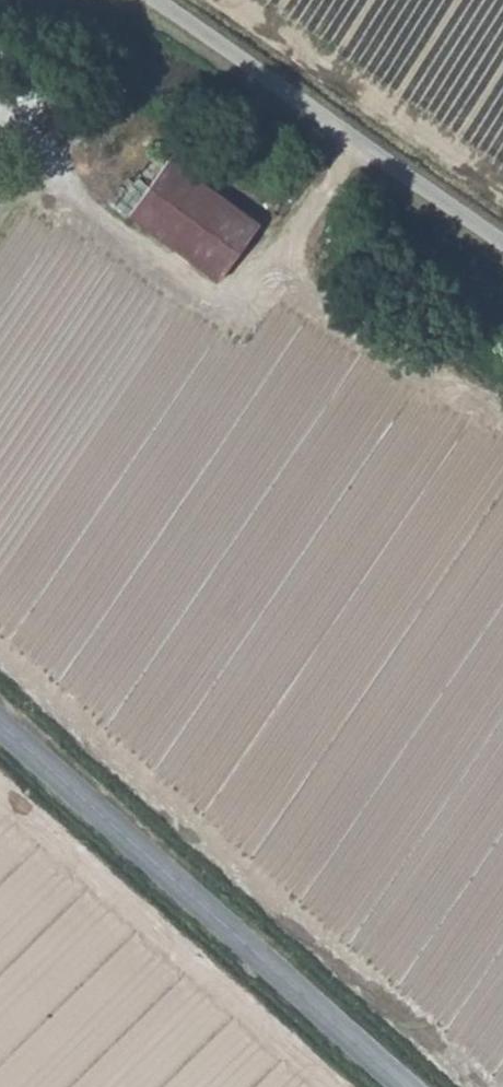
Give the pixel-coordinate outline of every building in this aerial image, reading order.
[(168,159),(129,215),(219,280),(260,224),(168,159)] [(447,1083),(451,1086),(456,1086),(462,1080),(455,1074),(447,1083)]
